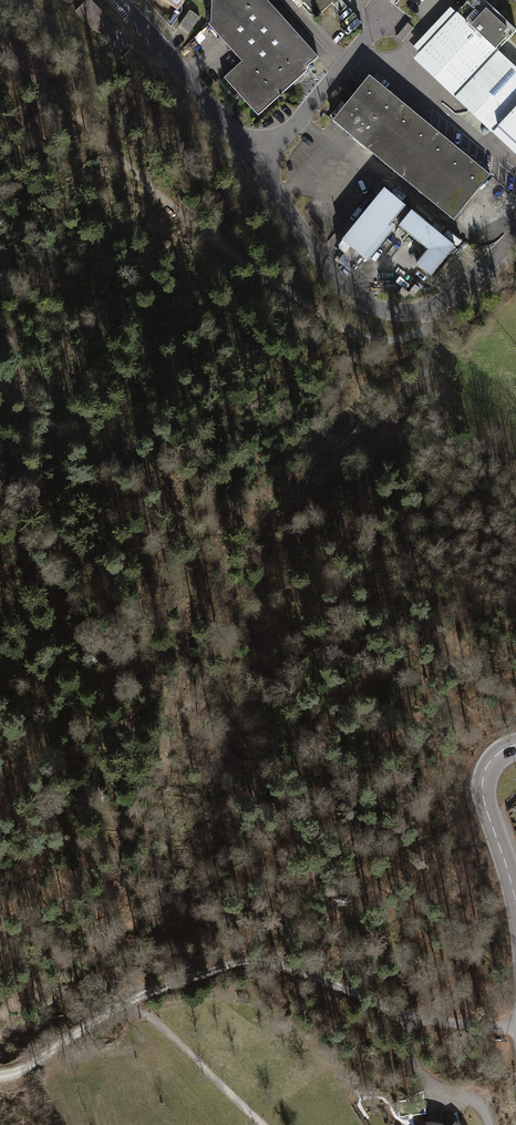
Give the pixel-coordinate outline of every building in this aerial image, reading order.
[(89,0),(87,0),(75,14),(107,41),(119,27),(89,0)] [(180,11),(187,0),(164,0),(180,11)] [(264,0),(214,0),(209,24),(241,63),(226,78),(259,116),(318,59),(264,0)] [(319,19),(340,0),(299,0),(319,19)] [(415,60),(456,98),(499,52),(515,33),(515,29),(484,0),(470,0),(415,60)] [(200,18),(190,10),(179,27),(189,34),(200,18)] [(499,52),(456,98),(492,131),(497,125),(515,105),(515,68),(499,52)] [(369,80),(334,123),(455,220),(490,176),(369,80)] [(497,125),(515,143),(515,105),(497,125)] [(384,190),(340,244),(339,249),(346,254),(339,262),(352,273),(365,257),(368,260),(391,232),(387,229),(405,207),(384,190)] [(408,214),(397,228),(424,250),(412,265),(429,279),(453,249),(408,214)] [(408,1114),(426,1113),(426,1103),(407,1104),(408,1114)]
